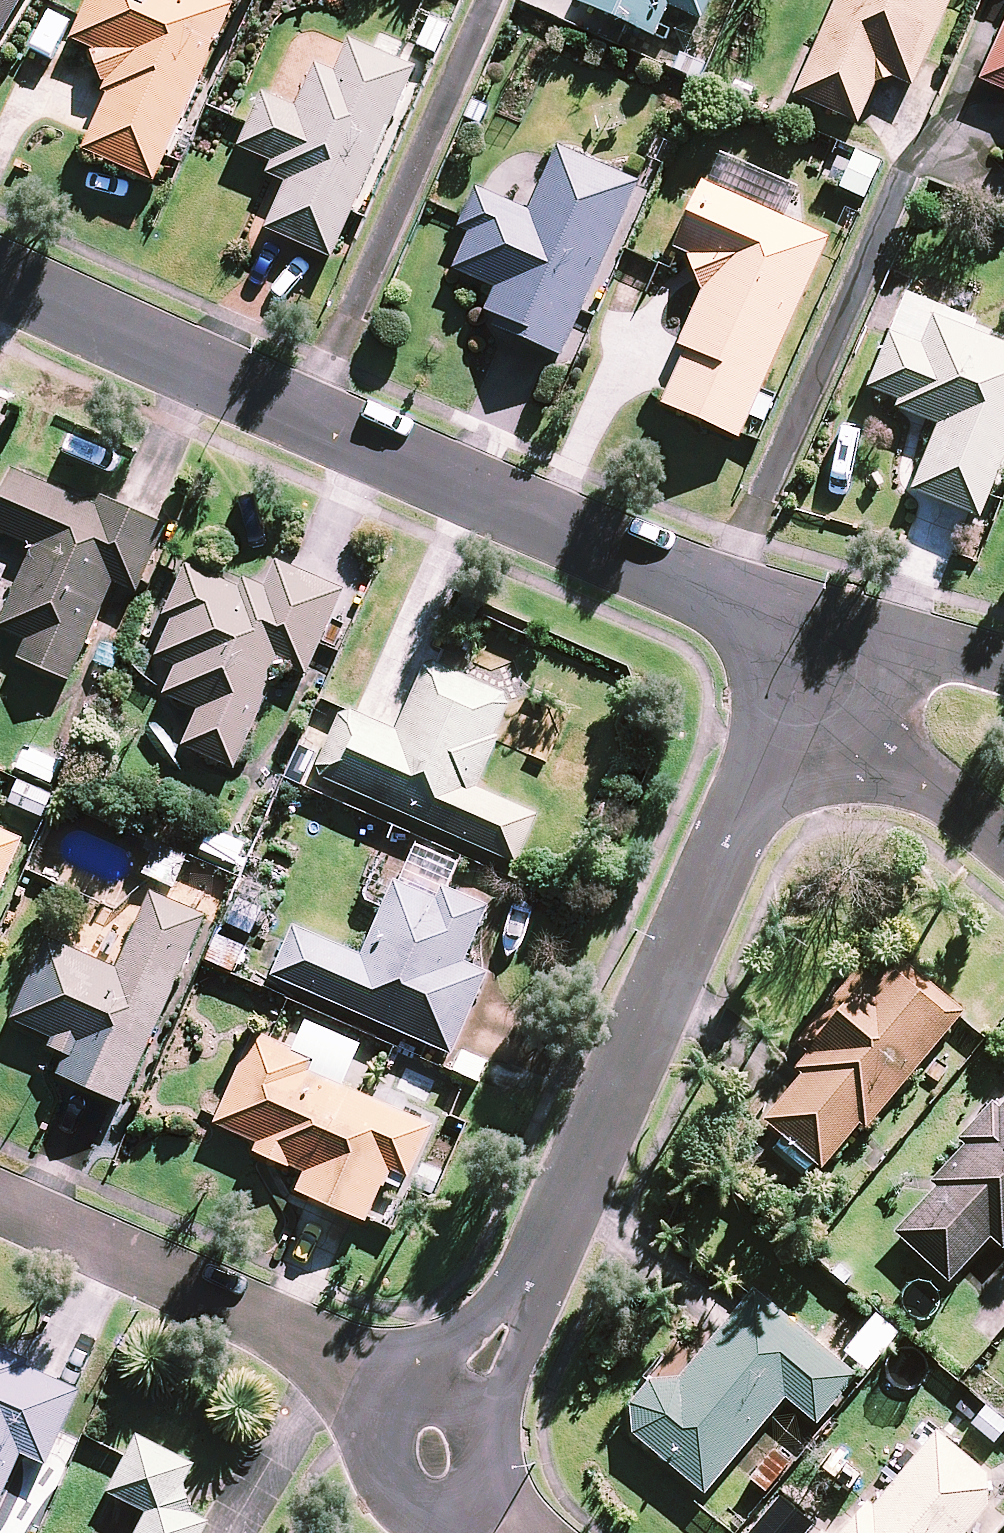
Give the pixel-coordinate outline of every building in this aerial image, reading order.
[(20,0),(0,0),(0,36),(20,0)] [(232,0),(89,0),(72,40),(92,48),(108,96),(84,150),(152,180),(220,27),(232,0)] [(578,3),(654,37),(669,5),(703,20),(712,0),(579,0),(578,3)] [(794,95),(857,123),(879,71),(910,85),(948,0),(837,0),(794,95)] [(981,79),(1003,89),(1003,27),(981,79)] [(416,72),(350,41),(334,75),(317,68),(297,111),(262,96),(239,147),(292,171),(266,228),(330,258),(416,72)] [(642,187),(558,148),(528,213),(477,190),(460,228),(470,232),(453,268),(496,288),(482,319),(563,357),(642,187)] [(795,189),(729,160),(716,188),(703,182),(672,249),(688,257),(703,292),(679,345),(686,349),(662,403),(738,437),(827,239),(782,219),(795,189)] [(907,296),(865,393),(939,425),(911,488),(977,517),(1003,454),(1003,338),(907,296)] [(11,470),(0,496),(0,531),(34,546),(0,624),(0,628),(27,639),(18,658),(67,680),(112,579),(137,591),(165,528),(97,498),(94,506),(11,470)] [(341,590),(275,560),(259,597),(187,565),(165,614),(172,618),(156,656),(177,665),(164,693),(199,709),(183,745),(234,768),(281,664),(304,674),(341,590)] [(511,699),(426,663),(396,735),(340,711),(313,775),(516,862),(536,815),(473,788),(511,699)] [(26,744),(15,767),(55,786),(65,762),(26,744)] [(54,796),(17,782),(8,806),(45,820),(54,796)] [(252,847),(208,829),(195,859),(238,878),(252,847)] [(0,831),(0,888),(22,841),(0,831)] [(188,851),(156,839),(143,875),(174,887),(188,851)] [(462,963),(486,908),(441,888),(453,861),(411,843),(362,957),(293,927),(272,976),(452,1053),(486,974),(462,963)] [(12,1020),(49,1036),(44,1048),(69,1059),(61,1075),(123,1102),(204,916),(151,893),(117,971),(47,940),(12,1020)] [(253,949),(215,933),(205,956),(244,971),(253,949)] [(793,1065),(803,1073),(764,1119),(820,1167),(859,1121),(865,1126),(961,1013),(892,954),(867,983),(856,974),(798,1042),(806,1049),(793,1065)] [(321,1066),(255,1035),(214,1123),(257,1143),(254,1150),(304,1173),(297,1189),(363,1220),(383,1177),(406,1187),(437,1121),(380,1094),(376,1101),(317,1073),(321,1066)] [(892,1232),(952,1281),(997,1227),(1003,1233),(1003,1098),(892,1232)] [(659,1371),(629,1406),(632,1431),(704,1492),(785,1396),(817,1423),(856,1376),(754,1291),(675,1384),(659,1371)] [(896,1332),(874,1314),(844,1349),(866,1368),(896,1332)] [(79,1388),(0,1353),(0,1499),(21,1451),(47,1462),(79,1388)] [(939,1432),(873,1504),(847,1532),(835,1521),(824,1532),(962,1532),(1002,1489),(939,1432)] [(148,1508),(136,1532),(217,1532),(222,1523),(189,1507),(196,1494),(185,1489),(197,1466),(138,1437),(111,1490),(148,1508)]
